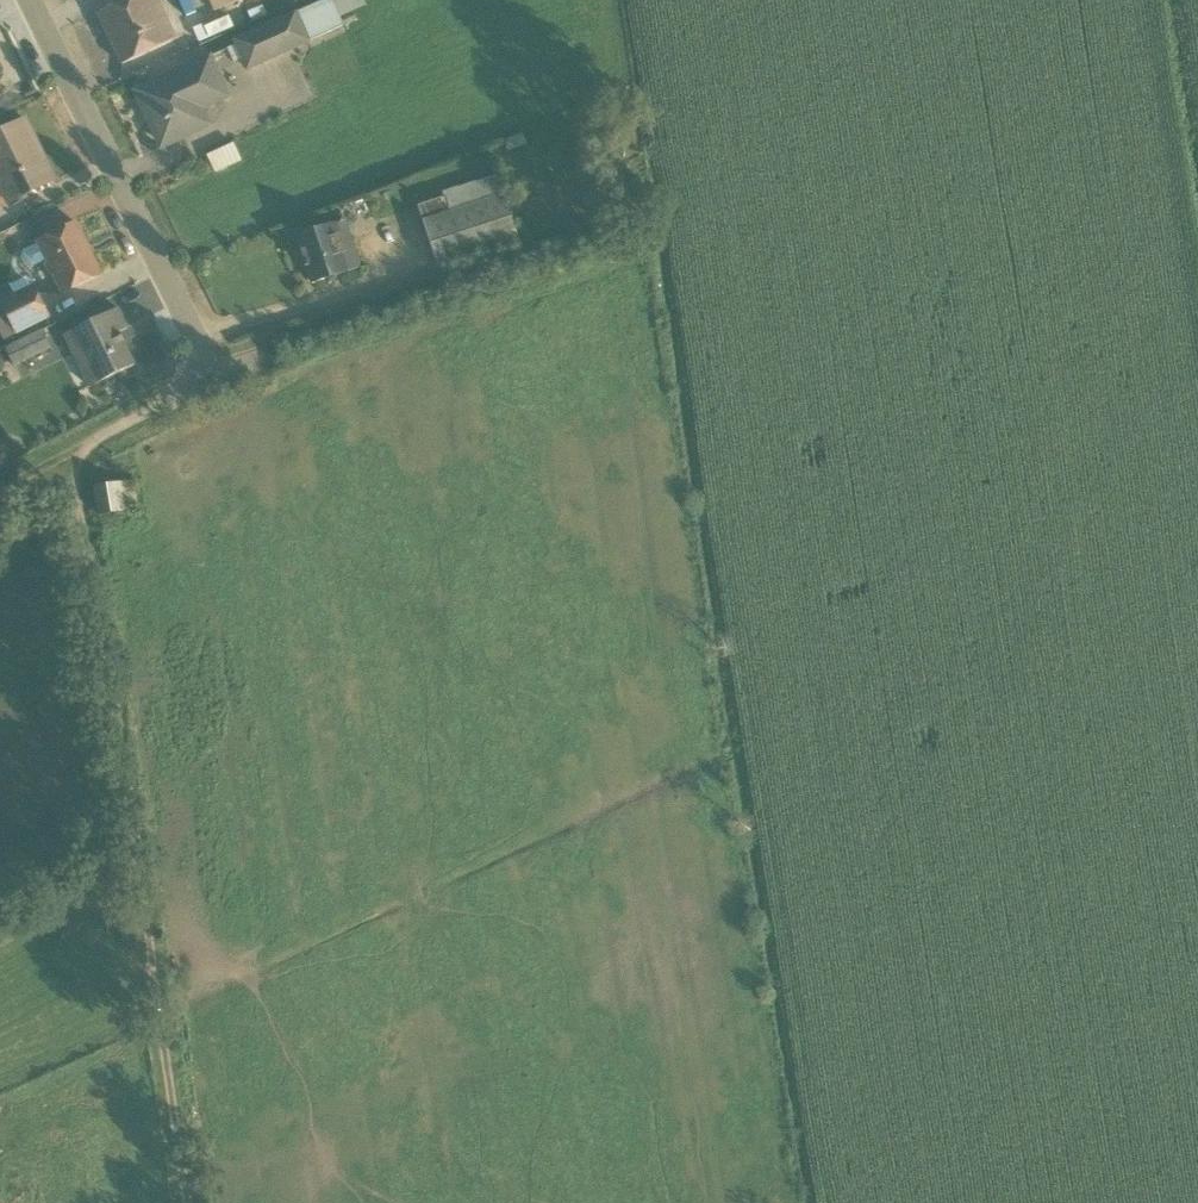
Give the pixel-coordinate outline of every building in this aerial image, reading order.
[(98,12),(123,66),(178,41),(159,0),(125,0),(98,12)] [(213,12),(242,0),(208,0),(213,12)] [(230,42),(244,70),(342,24),(339,16),(374,0),(320,0),(230,42)] [(213,56),(135,92),(158,140),(163,151),(214,126),(207,111),(233,98),(213,56)] [(24,122),(0,134),(0,199),(3,205),(48,183),(32,152),(38,149),(24,122)] [(218,172),(245,160),(237,141),(210,152),(218,172)] [(413,206),(436,269),(521,239),(498,176),(413,206)] [(302,254),(312,285),(360,270),(344,221),(290,239),(296,256),(302,254)] [(100,275),(74,224),(23,250),(20,261),(24,267),(32,269),(44,263),(60,295),(100,275)] [(48,317),(32,286),(13,296),(8,286),(0,289),(0,303),(5,312),(0,315),(0,333),(4,340),(48,317)] [(117,308),(62,336),(90,388),(134,365),(118,333),(127,328),(117,308)] [(50,349),(41,331),(4,350),(13,368),(50,349)] [(131,482),(94,488),(99,516),(136,510),(131,482)]
